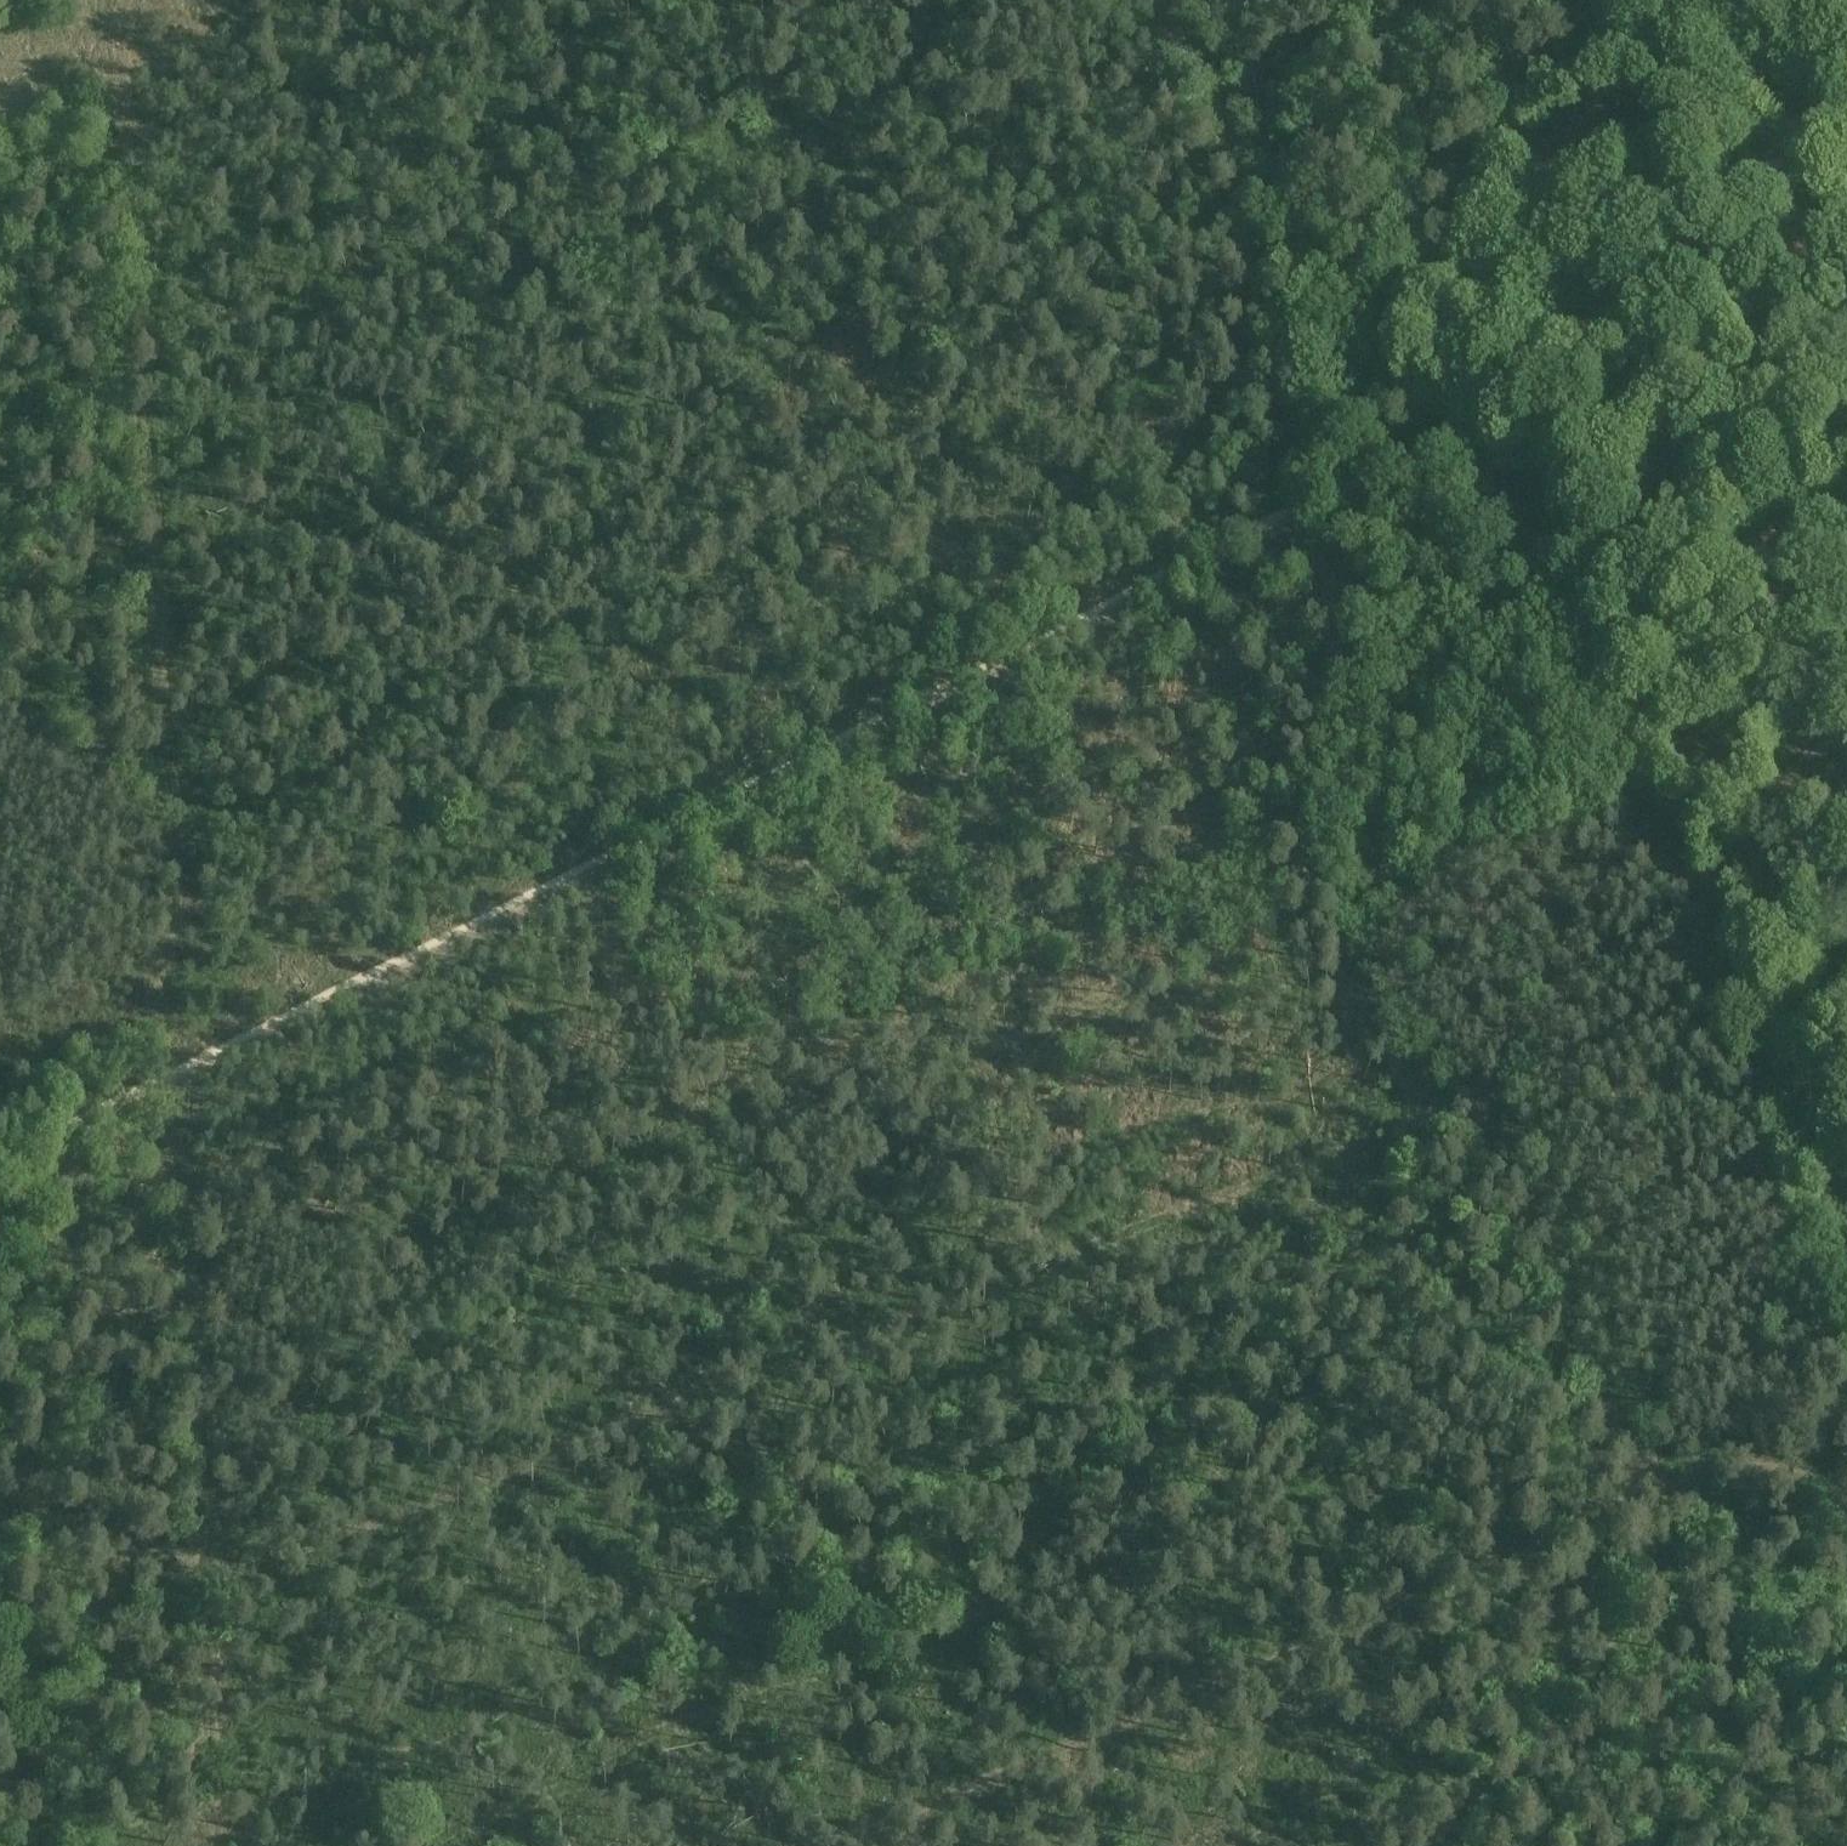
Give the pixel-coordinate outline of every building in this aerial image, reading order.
[(598,877),(585,887),(594,900),(607,890),(598,877)]
